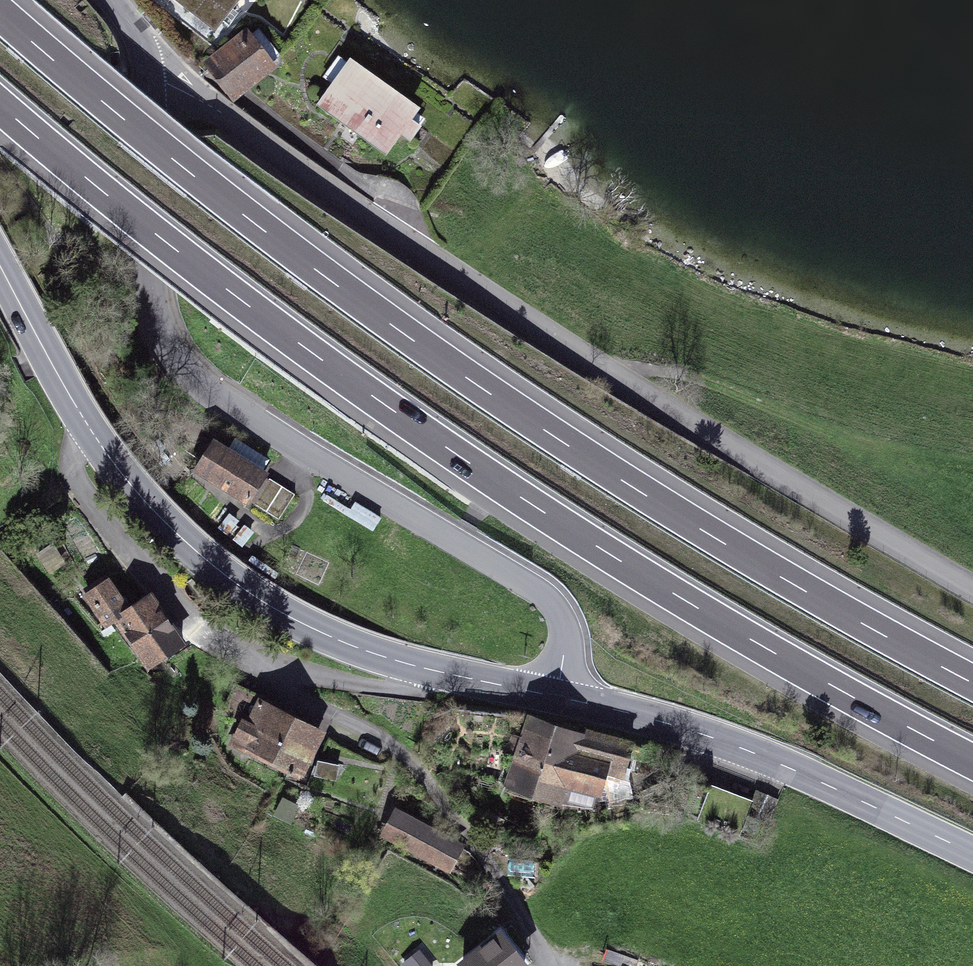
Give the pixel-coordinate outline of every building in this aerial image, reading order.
[(212,30),(235,0),(173,0),(212,30)] [(246,35),(210,63),(234,94),(271,66),(246,35)] [(414,109),(350,65),(322,106),(387,151),(398,134),(408,140),(418,125),(408,118),(414,109)] [(263,471),(212,438),(191,469),(242,503),(263,471)] [(106,574),(79,592),(103,627),(113,620),(146,669),(183,644),(147,591),(126,605),(106,574)] [(322,730),(253,696),(229,743),(299,777),(322,730)] [(634,742),(526,712),(504,790),(558,805),(563,786),(599,796),(611,753),(630,758),(634,742)] [(752,799),(709,783),(697,818),(762,842),(778,799),(755,791),(752,799)] [(460,841),(394,808),(381,835),(447,867),(460,841)] [(494,929),(455,962),(459,965),(525,965),(494,929)] [(400,962),(403,965),(437,965),(420,945),(400,962)] [(621,951),(614,965),(651,965),(621,951)]
